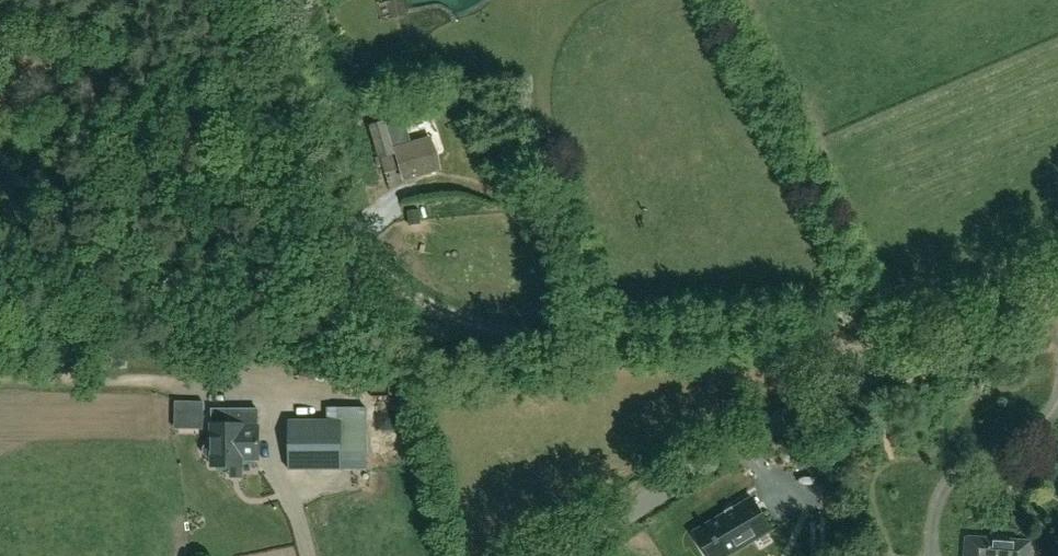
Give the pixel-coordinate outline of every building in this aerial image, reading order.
[(442,171),(431,135),(394,148),(385,119),(369,124),(384,174),(399,170),(403,182),(442,171)] [(175,402),(175,429),(204,429),(204,402),(175,402)] [(343,472),(343,470),(367,470),(367,407),(338,407),(338,421),(287,421),(287,472),(343,472)] [(259,462),(259,427),(239,427),(239,426),(213,426),(213,467),(231,467),(231,474),(244,474),(244,462),(259,462)] [(755,501),(711,522),(727,555),(771,533),(755,501)] [(1029,543),(966,539),(965,555),(1028,555),(1029,543)]
